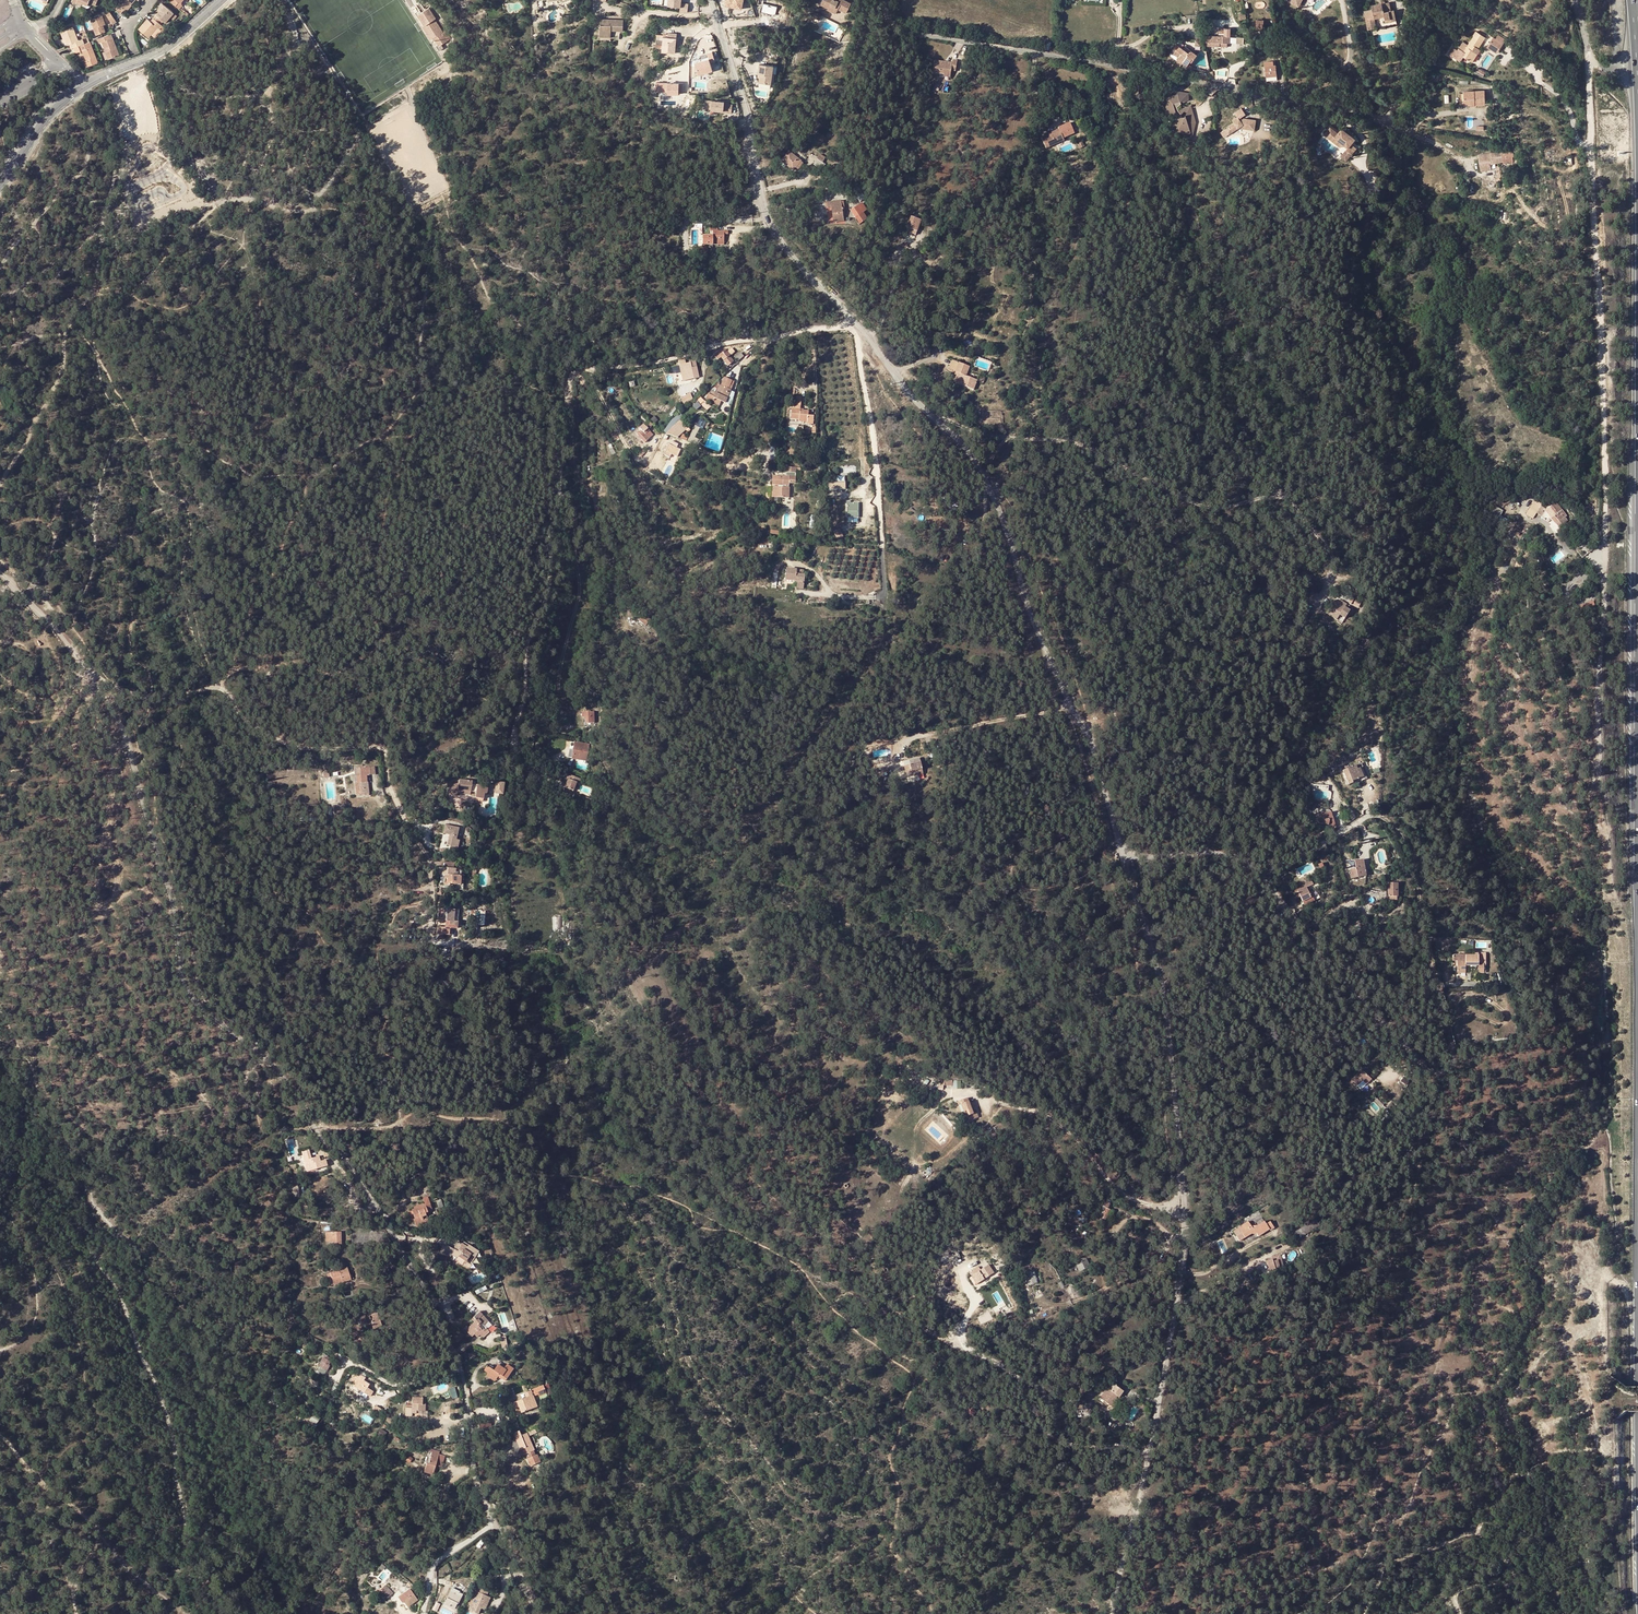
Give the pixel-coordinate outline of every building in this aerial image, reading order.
[(117,3),(125,10),(130,4),(131,5),(135,0),(120,0),(117,3)] [(169,0),(179,9),(183,5),(180,3),(183,0),(169,0)] [(680,12),(688,12),(688,4),(681,3),(681,0),(669,0),(668,6),(680,7),(680,12)] [(748,0),(727,0),(726,5),(745,10),(748,0)] [(827,9),(826,10),(835,14),(837,10),(845,14),(850,3),(844,0),(838,0),(837,1),(836,0),(822,0),(821,2),(828,6),(827,9)] [(1389,19),(1390,21),(1396,20),(1394,9),(1391,9),(1389,2),(1371,6),(1372,9),(1364,11),(1367,25),(1375,23),(1374,18),(1384,16),(1385,20),(1389,19)] [(160,10),(153,18),(158,22),(161,19),(165,23),(173,13),(164,5),(160,10)] [(441,34),(442,33),(434,21),(436,20),(429,9),(421,14),(419,11),(415,14),(424,27),(423,28),(429,36),(430,35),(437,46),(436,47),(439,52),(443,50),(441,46),(447,43),(444,38),(443,36),(441,34)] [(115,20),(110,12),(106,15),(112,23),(115,20)] [(96,35),(105,32),(103,25),(102,22),(104,21),(102,16),(91,20),(96,35)] [(159,29),(162,26),(158,22),(153,18),(151,22),(147,19),(138,29),(149,38),(157,27),(159,29)] [(608,32),(611,32),(619,32),(619,29),(624,30),(624,21),(601,20),(600,34),(608,35),(608,32)] [(74,48),(79,46),(84,44),(83,39),(78,41),(73,27),(60,32),(63,40),(65,39),(67,45),(70,44),(71,49),(74,48)] [(1474,53),(1476,49),(1478,50),(1485,39),(1475,32),(1472,37),(1473,38),(1463,53),(1465,54),(1463,58),(1473,64),(1478,55),(1476,54),(1474,53)] [(102,42),(105,52),(108,59),(119,55),(113,38),(112,38),(110,34),(98,39),(99,43),(102,42)] [(657,43),(657,48),(662,49),(675,50),(677,34),(668,34),(668,35),(668,38),(663,37),(663,39),(663,43),(657,43)] [(1205,36),(1206,46),(1219,46),(1226,46),(1226,44),(1229,44),(1229,37),(1223,37),(1205,36)] [(98,63),(90,42),(89,42),(84,44),(79,46),(74,48),(76,53),(80,52),(81,51),(83,51),(86,60),(85,61),(87,67),(98,63)] [(1501,50),(1492,44),(1487,51),(1496,57),(1501,50)] [(1191,51),(1189,54),(1186,52),(1184,50),(1176,45),(1171,52),(1179,58),(1183,61),(1182,62),(1186,65),(1189,61),(1191,62),(1196,55),(1191,51)] [(699,63),(703,75),(717,70),(713,58),(699,63)] [(944,69),(951,70),(956,70),(957,61),(952,61),(952,64),(934,61),(933,70),(943,72),(944,69)] [(773,66),(760,64),(758,74),(760,74),(760,78),(759,83),(771,85),(773,66)] [(1266,77),(1276,76),(1275,65),(1264,66),(1266,77)] [(1474,72),(1483,76),(1485,71),(1476,67),(1474,72)] [(659,93),(686,93),(686,82),(659,82),(659,93)] [(1470,102),(1470,106),(1470,107),(1475,107),(1475,105),(1485,105),(1484,92),(1464,92),(1464,95),(1464,102),(1470,102)] [(1470,102),(1464,102),(1464,95),(1460,95),(1460,105),(1464,105),(1464,106),(1470,106),(1470,102)] [(724,103),(705,99),(703,107),(710,109),(722,112),(722,113),(730,114),(732,106),(724,104),(724,103)] [(1234,120),(1227,123),(1231,130),(1240,124),(1242,126),(1253,128),(1255,119),(1245,116),(1240,119),(1238,117),(1245,112),(1242,107),(1235,111),(1237,115),(1232,118),(1234,120)] [(1060,130),(1042,138),(1047,149),(1065,140),(1064,139),(1075,134),(1070,123),(1059,128),(1060,130)] [(1188,127),(1184,123),(1179,128),(1183,132),(1188,127)] [(1329,130),(1324,136),(1330,142),(1333,139),(1342,147),(1345,151),(1348,147),(1353,142),(1340,131),(1336,136),(1329,130)] [(1342,147),(1333,139),(1330,142),(1339,150),(1342,147)] [(1503,159),(1510,158),(1509,148),(1510,148),(1510,144),(1506,145),(1506,150),(1502,151),(1503,159)] [(1353,152),(1348,147),(1345,151),(1337,160),(1342,164),(1353,152)] [(1502,151),(1479,154),(1482,171),(1491,170),(1490,164),(1504,162),(1503,159),(1502,151)] [(793,171),(795,169),(800,162),(789,153),(781,162),(793,171)] [(817,160),(822,163),(825,158),(819,155),(817,160)] [(822,163),(817,160),(813,165),(822,170),(825,165),(822,163)] [(833,223),(843,222),(841,209),(841,203),(841,202),(829,203),(830,208),(831,207),(833,223)] [(867,210),(862,203),(858,206),(863,213),(867,210)] [(867,220),(863,213),(858,206),(850,211),(860,224),(867,220)] [(907,228),(917,231),(920,221),(910,218),(907,228)] [(724,235),(724,231),(718,232),(718,228),(710,228),(710,233),(712,232),(712,236),(702,236),(702,246),(713,246),(713,242),(724,242),(724,235)] [(951,341),(941,336),(939,339),(949,345),(951,341)] [(720,352),(714,357),(718,361),(720,359),(728,366),(733,362),(729,357),(734,353),(731,349),(727,352),(725,351),(722,354),(720,352)] [(949,370),(955,372),(958,363),(952,361),(949,370)] [(695,368),(694,363),(683,365),(685,372),(686,377),(693,376),(693,379),(699,378),(697,368),(695,368)] [(959,373),(955,383),(954,386),(958,388),(959,385),(973,390),(977,381),(966,376),(969,368),(958,363),(955,372),(959,373)] [(713,399),(719,402),(725,404),(730,390),(728,389),(730,385),(731,381),(724,378),(721,387),(719,386),(716,394),(711,392),(710,396),(714,398),(713,399)] [(639,389),(647,387),(645,380),(637,383),(638,385),(639,389)] [(684,403),(695,399),(692,393),(682,397),(684,403)] [(808,417),(808,411),(803,411),(803,413),(800,412),(800,411),(792,410),(791,419),(799,420),(799,422),(807,423),(807,424),(812,425),(812,418),(808,417)] [(698,424),(704,428),(708,422),(702,418),(698,424)] [(643,425),(647,429),(651,425),(647,421),(643,425)] [(637,435),(639,437),(644,443),(652,435),(647,429),(643,425),(638,429),(640,431),(637,435)] [(673,428),(666,434),(671,436),(676,431),(673,428)] [(636,440),(641,446),(644,443),(639,437),(636,440)] [(673,456),(676,449),(669,446),(670,445),(667,444),(664,450),(667,451),(666,453),(663,452),(662,454),(665,455),(664,456),(669,458),(670,455),(673,456)] [(789,498),(789,485),(783,485),(783,488),(775,488),(775,498),(789,498)] [(859,504),(847,504),(847,512),(859,512),(859,504)] [(1556,504),(1550,509),(1556,516),(1551,520),(1559,529),(1568,522),(1565,518),(1567,517),(1556,504)] [(1486,516),(1504,525),(1507,519),(1500,516),(1503,510),(1492,505),(1486,516)] [(1540,507),(1537,514),(1540,517),(1545,510),(1540,507)] [(802,575),(796,575),(796,570),(786,569),(785,581),(797,582),(797,589),(803,589),(805,575),(802,575)] [(1350,612),(1345,608),(1339,604),(1334,601),(1331,605),(1336,608),(1334,612),(1345,619),(1350,612)] [(650,620),(643,615),(639,621),(645,626),(650,620)] [(594,713),(582,713),(582,718),(586,718),(586,723),(594,723),(594,713)] [(582,757),(581,761),(587,762),(589,745),(574,743),(572,756),(582,757)] [(919,758),(909,761),(910,766),(905,767),(906,773),(912,772),(922,770),(919,758)] [(1356,767),(1343,772),(1349,786),(1362,780),(1362,781),(1367,779),(1362,768),(1357,770),(1356,767)] [(371,775),(371,768),(361,768),(361,776),(357,776),(357,783),(356,783),(356,795),(369,795),(369,782),(368,782),(367,775),(371,775)] [(566,779),(567,780),(563,792),(571,795),(576,783),(579,784),(581,780),(568,775),(566,779)] [(488,787),(476,785),(471,785),(472,782),(459,780),(459,784),(449,787),(452,797),(457,795),(458,791),(470,792),(476,793),(475,799),(481,799),(482,794),(484,794),(487,795),(488,787)] [(506,794),(507,782),(498,781),(497,793),(506,794)] [(346,812),(345,804),(336,805),(336,813),(346,812)] [(1318,813),(1317,822),(1315,822),(1312,821),(1312,825),(1317,826),(1317,824),(1335,827),(1331,813),(1324,814),(1318,813)] [(447,827),(445,834),(449,835),(447,846),(450,847),(450,850),(456,852),(459,841),(456,841),(459,829),(447,827)] [(1364,861),(1355,862),(1356,869),(1352,870),(1353,875),(1350,875),(1351,879),(1366,877),(1364,861)] [(453,876),(454,869),(454,863),(445,863),(445,868),(439,868),(438,875),(444,875),(443,885),(449,886),(449,884),(463,885),(464,876),(461,876),(461,874),(457,873),(457,876),(453,876)] [(1300,897),(1302,902),(1311,898),(1308,892),(1309,891),(1308,888),(1313,886),(1311,881),(1290,890),(1293,894),(1296,893),(1298,892),(1300,897)] [(1397,884),(1389,885),(1389,897),(1397,897),(1397,884)] [(1315,889),(1311,891),(1315,901),(1319,899),(1315,889)] [(1311,898),(1302,902),(1304,906),(1314,901),(1312,898),(1311,898)] [(447,911),(438,911),(438,921),(454,922),(454,910),(447,909),(447,911)] [(562,916),(553,917),(553,931),(562,931),(562,916)] [(1465,961),(1457,961),(1457,973),(1465,973),(1465,966),(1478,966),(1478,974),(1483,974),(1483,964),(1478,965),(1478,956),(1465,956),(1465,961)] [(1362,1070),(1357,1075),(1364,1082),(1369,1077),(1362,1070)] [(969,1116),(966,1117),(968,1122),(978,1118),(976,1113),(974,1114),(967,1099),(957,1103),(959,1107),(962,1114),(965,1113),(967,1112),(969,1116)] [(312,1159),(309,1151),(302,1153),(307,1172),(327,1166),(325,1160),(321,1162),(319,1157),(312,1159)] [(555,1192),(565,1191),(565,1184),(554,1186),(555,1192)] [(1110,1205),(1102,1202),(1100,1206),(1103,1208),(1099,1217),(1106,1220),(1110,1211),(1108,1210),(1110,1205)] [(417,1229),(429,1225),(427,1219),(423,1220),(422,1217),(426,1216),(425,1214),(428,1213),(428,1212),(432,1210),(430,1205),(427,1206),(412,1212),(415,1219),(414,1220),(417,1229)] [(1319,1226),(1316,1220),(1305,1226),(1301,1229),(1294,1233),(1296,1236),(1300,1234),(1302,1236),(1319,1226)] [(1255,1232),(1258,1237),(1269,1230),(1270,1231),(1274,1228),(1269,1222),(1266,1224),(1264,1221),(1252,1229),(1248,1222),(1238,1229),(1244,1238),(1255,1232)] [(332,1241),(332,1245),(340,1244),(339,1233),(325,1233),(326,1241),(332,1241)] [(452,1260),(459,1263),(461,1258),(467,1261),(474,1247),(465,1242),(463,1246),(457,1244),(454,1251),(456,1251),(453,1257),(452,1260)] [(447,1254),(453,1257),(456,1251),(454,1251),(450,1249),(447,1254)] [(1272,1260),(1266,1261),(1269,1272),(1279,1269),(1279,1268),(1283,1267),(1280,1255),(1271,1258),(1272,1260)] [(1079,1272),(1083,1271),(1090,1267),(1086,1260),(1081,1262),(1083,1264),(1077,1267),(1079,1272)] [(988,1262),(981,1265),(986,1276),(992,1273),(988,1262)] [(346,1268),(330,1273),(333,1285),(342,1282),(342,1283),(351,1280),(346,1268)] [(1029,1277),(1025,1278),(1028,1286),(1032,1285),(1032,1286),(1037,1285),(1033,1272),(1027,1273),(1029,1277)] [(468,1328),(474,1335),(477,1338),(480,1335),(487,1329),(483,1325),(478,1319),(482,1315),(479,1312),(473,1318),(475,1320),(473,1322),(468,1328)] [(377,1313),(365,1317),(364,1315),(353,1318),(355,1322),(359,1321),(361,1325),(364,1324),(366,1327),(372,1325),(373,1329),(382,1326),(377,1313)] [(507,1327),(515,1324),(511,1313),(507,1315),(508,1318),(506,1319),(506,1321),(507,1327)] [(478,1319),(483,1325),(487,1321),(482,1315),(478,1319)] [(472,1337),(474,1335),(468,1328),(465,1330),(472,1337)] [(487,1329),(480,1335),(482,1338),(489,1331),(487,1329)] [(328,1366),(330,1362),(327,1360),(324,1357),(318,1366),(322,1368),(327,1371),(330,1366),(328,1366)] [(484,1371),(488,1374),(497,1380),(498,1378),(505,1382),(514,1369),(507,1364),(504,1368),(499,1365),(494,1370),(488,1366),(484,1371)] [(486,1376),(495,1382),(497,1380),(488,1374),(486,1376)] [(360,1376),(358,1380),(354,1387),(364,1393),(370,1385),(363,1381),(365,1379),(360,1376)] [(544,1389),(543,1386),(532,1390),(535,1396),(539,1395),(540,1397),(546,1394),(544,1389)] [(1112,1398),(1115,1394),(1120,1397),(1123,1392),(1115,1386),(1111,1392),(1108,1389),(1101,1398),(1107,1403),(1111,1398),(1112,1398)] [(450,1389),(454,1398),(459,1397),(455,1387),(450,1389)] [(516,1402),(519,1407),(521,1413),(538,1407),(531,1391),(524,1394),(526,1398),(516,1402)] [(1114,1408),(1122,1399),(1120,1397),(1115,1394),(1112,1398),(1111,1398),(1107,1403),(1114,1408)] [(416,1414),(416,1411),(418,1411),(426,1411),(426,1404),(423,1404),(423,1398),(412,1397),(412,1405),(412,1408),(406,1408),(405,1408),(405,1416),(412,1416),(412,1414),(416,1414)] [(316,1424),(320,1419),(313,1415),(310,1419),(316,1424)] [(527,1459),(531,1466),(541,1461),(537,1454),(535,1455),(533,1450),(534,1450),(527,1433),(521,1436),(519,1431),(514,1434),(520,1450),(526,1448),(528,1453),(525,1454),(527,1459)] [(434,1475),(436,1466),(439,1454),(438,1454),(438,1451),(431,1449),(430,1453),(432,1453),(429,1464),(426,1464),(424,1473),(434,1475)] [(439,1454),(436,1466),(443,1468),(445,1456),(439,1454)] [(392,1594),(385,1586),(375,1595),(378,1598),(383,1594),(388,1599),(392,1594)] [(398,1598),(402,1603),(404,1603),(408,1608),(417,1600),(410,1590),(398,1598)] [(459,1604),(463,1595),(456,1592),(455,1594),(450,1591),(444,1604),(455,1610),(458,1603),(459,1604)] [(476,1592),(473,1599),(468,1610),(477,1613),(478,1613),(481,1608),(485,1610),(487,1605),(490,1598),(484,1595),(476,1592)]
